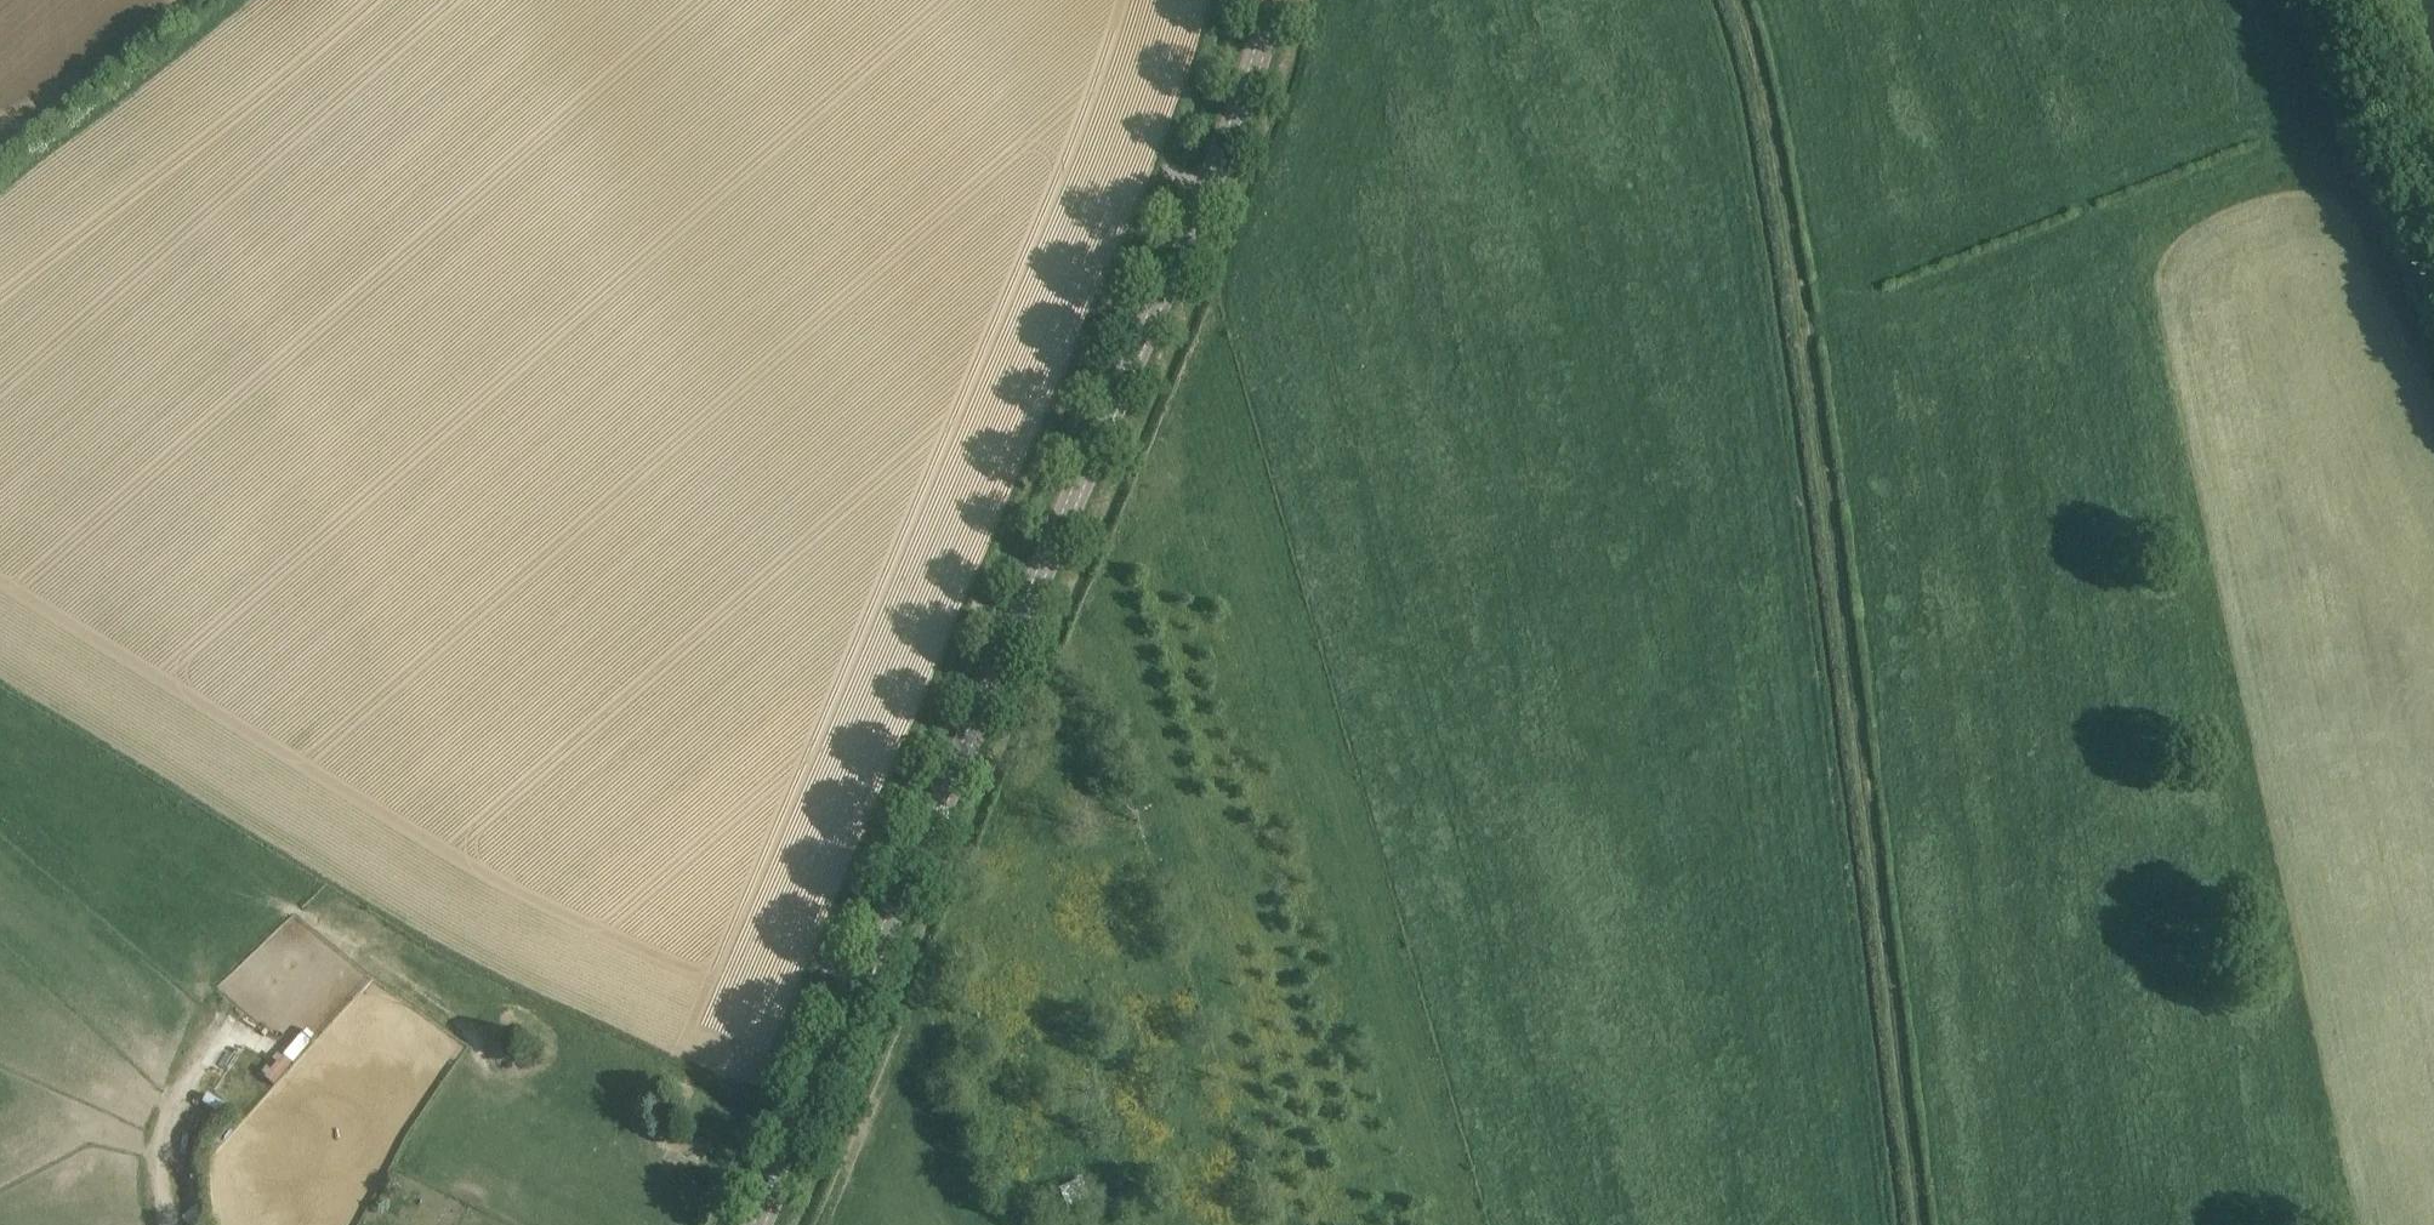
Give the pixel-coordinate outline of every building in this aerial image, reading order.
[(297,1063),(315,1039),(304,1031),(286,1054),(297,1063)] [(1060,1187),(1067,1204),(1091,1194),(1083,1177),(1060,1187)]
